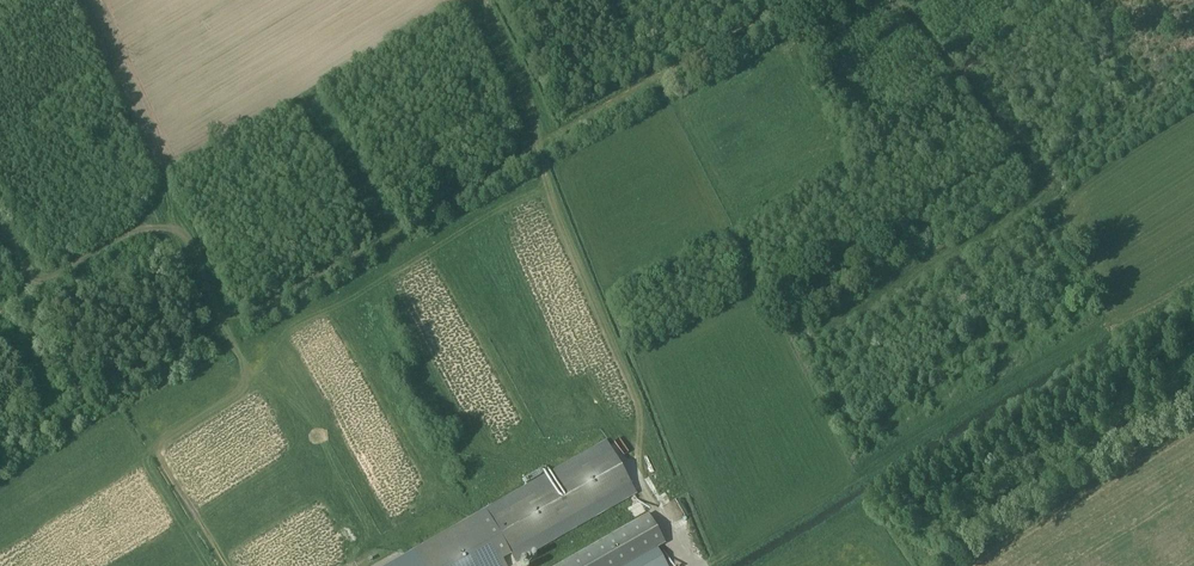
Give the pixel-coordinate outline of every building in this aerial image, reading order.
[(409,553),(416,565),(501,565),(496,557),(508,549),(516,562),(636,493),(606,440),(409,553)] [(665,543),(648,514),(557,565),(625,565),(665,543)]
